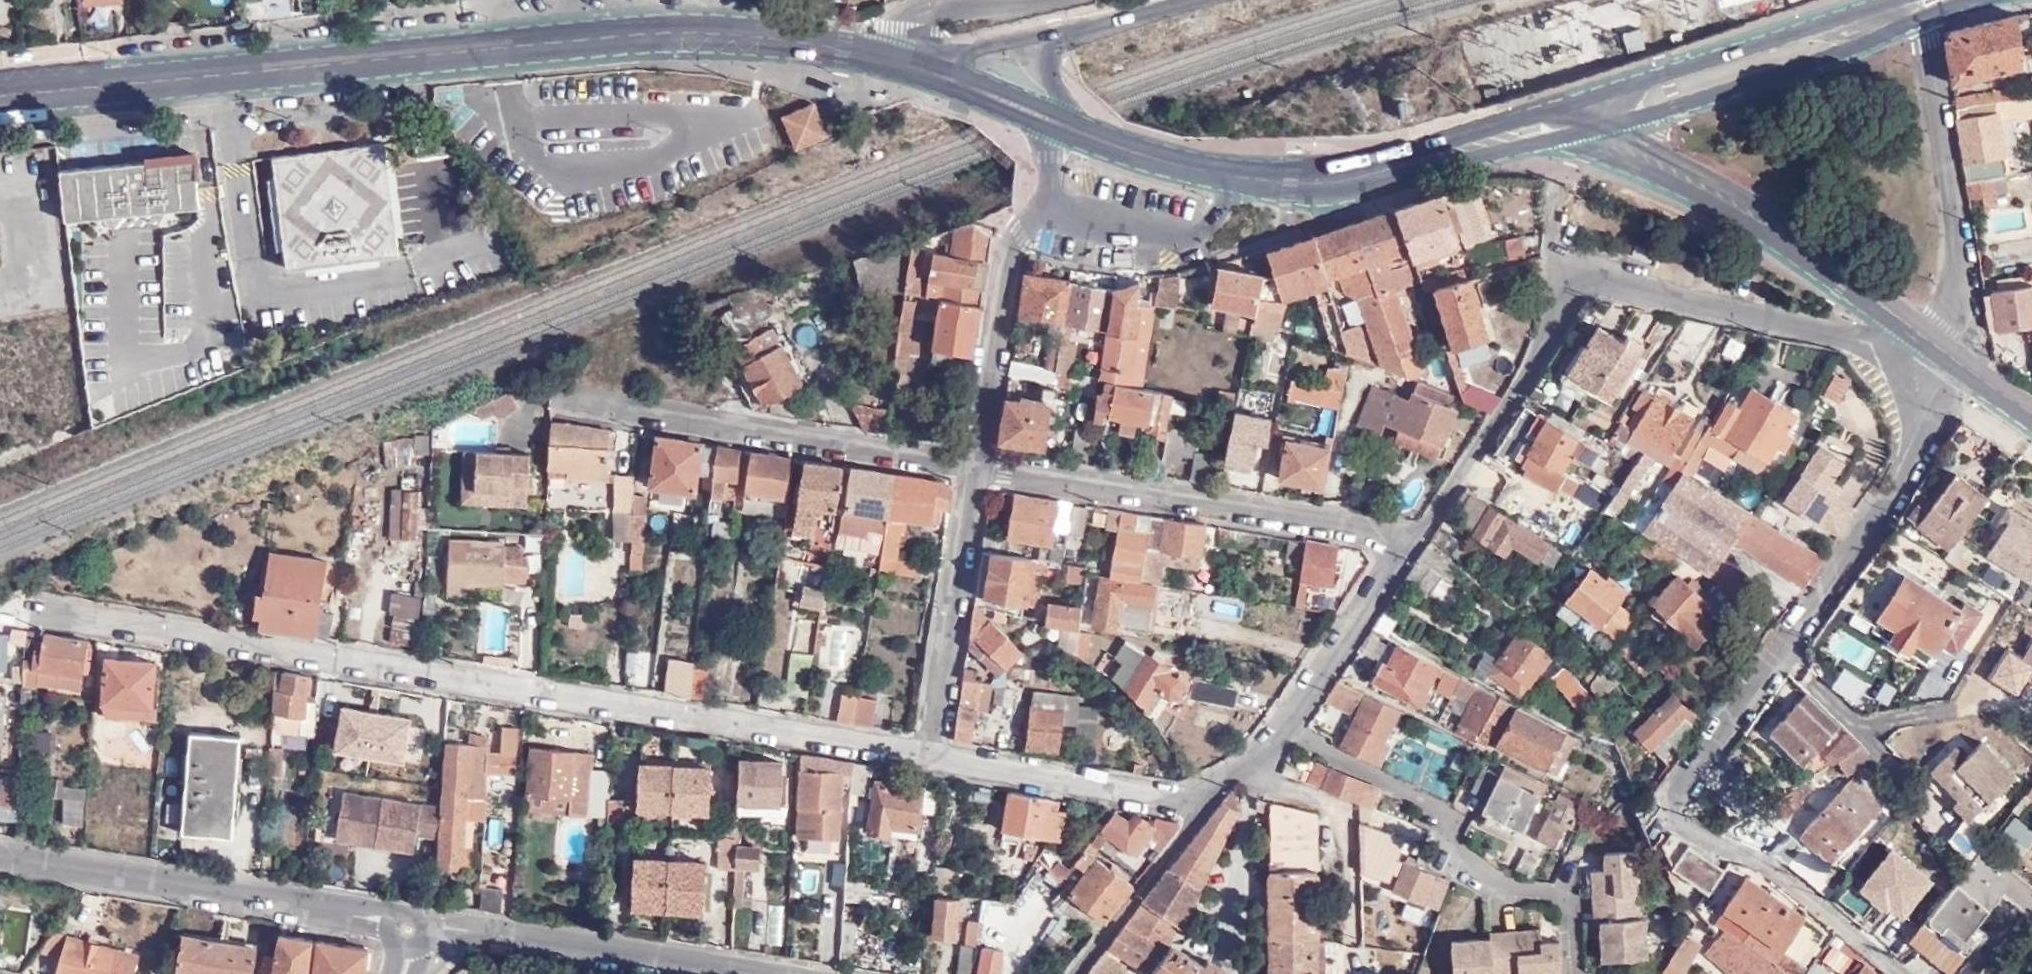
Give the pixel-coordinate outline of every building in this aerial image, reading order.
[(1943,28),(1951,81),(2024,62),(2021,43),(2016,11),(1999,16),(1943,28)] [(2021,43),(2024,62),(2025,66),(2031,64),(2031,41),(2021,43)] [(1953,96),(1955,106),(1995,97),(2013,94),(2029,91),(2028,80),(1953,96)] [(2029,94),(2029,91),(2013,94),(1995,97),(1996,100),(2029,94)] [(2029,94),(1996,100),(1997,108),(1993,109),(1994,119),(1995,119),(2005,117),(2005,118),(2031,113),(2031,110),(2029,94)] [(2000,153),(1995,119),(1994,119),(1993,109),(1997,108),(1996,100),(1995,97),(1955,106),(1966,179),(1989,176),(2007,172),(2005,152),(2000,153)] [(784,115),(797,145),(828,132),(816,102),(784,115)] [(386,141),(356,144),(345,158),(329,148),(318,162),(304,150),(274,155),(287,265),(400,252),(386,141)] [(345,158),(356,144),(355,144),(330,147),(329,148),(345,158)] [(329,148),(330,147),(329,147),(304,150),(318,162),(329,148)] [(196,154),(60,168),(66,214),(66,218),(200,204),(196,154)] [(1995,191),(2007,190),(2004,174),(1993,176),(1995,191)] [(1995,191),(1993,176),(1967,180),(1968,198),(1982,196),(1984,207),(1997,205),(1995,191)] [(1490,231),(1474,182),(1397,207),(1411,248),(1414,257),(1490,231)] [(1351,221),(1405,374),(1407,377),(1416,381),(1422,371),(1393,289),(1414,281),(1408,262),(1389,269),(1385,257),(1411,248),(1397,207),(1351,221)] [(991,232),(971,218),(956,223),(953,240),(946,239),(945,245),(939,245),(938,252),(933,251),(929,276),(918,274),(925,234),(911,238),(902,289),(940,296),(980,303),(991,232)] [(1405,374),(1351,221),(1313,234),(1325,275),(1337,271),(1342,285),(1351,297),(1356,296),(1381,367),(1407,377),(1405,374)] [(1313,234),(1269,249),(1275,271),(1264,269),(1257,306),(1256,311),(1254,323),(1263,325),(1275,328),(1284,295),(1327,282),(1325,275),(1313,234)] [(1531,250),(1526,235),(1502,243),(1506,257),(1531,250)] [(911,238),(853,257),(859,286),(902,292),(902,289),(911,238)] [(1267,249),(1256,253),(1262,273),(1263,273),(1264,269),(1275,271),(1269,249),(1267,249)] [(1218,264),(1211,302),(1256,311),(1257,306),(1263,273),(1262,273),(1218,264)] [(1065,320),(1071,279),(1025,272),(1019,312),(1065,320)] [(2031,283),(2031,273),(1995,279),(1997,289),(2031,283)] [(1158,282),(1154,302),(1155,303),(1178,305),(1181,274),(1160,275),(1158,282)] [(1109,326),(1116,285),(1114,285),(1071,279),(1065,320),(1063,326),(1056,369),(1065,370),(1073,321),(1109,326)] [(1437,291),(1457,349),(1490,338),(1470,280),(1437,291)] [(1140,281),(1116,285),(1109,326),(1100,378),(1140,386),(1153,307),(1136,303),(1140,281)] [(1989,330),(2031,323),(2031,283),(1997,289),(1990,290),(1990,292),(1983,294),(1989,330)] [(722,352),(733,347),(752,337),(728,293),(695,302),(722,352)] [(972,352),(980,303),(940,296),(932,346),(972,352)] [(915,299),(902,297),(893,351),(909,354),(913,337),(909,337),(915,299)] [(1715,323),(1683,316),(1665,345),(1691,361),(1715,323)] [(1340,328),(1347,354),(1351,355),(1369,363),(1357,323),(1340,328)] [(1056,369),(1063,326),(1055,324),(1047,366),(1056,369)] [(1628,334),(1624,341),(1597,325),(1584,346),(1579,342),(1562,368),(1608,397),(1642,343),(1628,334)] [(752,337),(733,347),(741,363),(730,369),(753,410),(801,384),(770,326),(752,337)] [(969,368),(972,352),(932,346),(930,361),(969,368)] [(1465,400),(1489,410),(1492,411),(1497,404),(1466,393),(1466,391),(1471,390),(1457,349),(1448,352),(1465,400)] [(1097,397),(1100,378),(1065,370),(1056,369),(1047,366),(1012,358),(1010,372),(1068,383),(1067,390),(1097,397)] [(1172,397),(1173,393),(1140,386),(1100,378),(1097,397),(1093,418),(1105,420),(1106,413),(1145,420),(1144,429),(1165,433),(1167,428),(1170,411),(1183,413),(1186,400),(1172,397)] [(1440,445),(1460,399),(1417,381),(1410,401),(1373,386),(1357,426),(1381,435),(1385,423),(1400,430),(1440,445)] [(1005,397),(998,439),(1044,447),(1054,388),(1043,386),(1040,403),(1005,397)] [(1707,424),(1701,433),(1709,438),(1716,427),(1768,457),(1794,411),(1750,386),(1739,406),(1727,400),(1711,426),(1707,424)] [(1288,398),(1340,410),(1341,401),(1290,389),(1288,398)] [(1622,438),(1623,439),(1638,448),(1639,448),(1641,449),(1651,454),(1664,462),(1671,450),(1690,416),(1651,393),(1650,395),(1641,390),(1631,406),(1634,408),(1625,423),(1629,425),(1622,438)] [(863,429),(881,431),(885,406),(850,401),(863,429)] [(1235,411),(1226,455),(1253,461),(1258,439),(1267,442),(1272,419),(1235,411)] [(1625,415),(1619,411),(1616,417),(1622,420),(1625,415)] [(1544,420),(1533,438),(1546,445),(1549,439),(1574,456),(1589,464),(1598,451),(1545,420),(1544,420)] [(1619,435),(1622,438),(1629,425),(1625,423),(1622,420),(1621,422),(1617,429),(1620,432),(1619,435)] [(612,430),(552,421),(549,471),(565,473),(564,477),(604,481),(606,477),(612,430)] [(1958,423),(1947,439),(1972,455),(1983,441),(1958,423)] [(1071,455),(1086,457),(1092,429),(1076,426),(1071,455)] [(1194,433),(1167,428),(1165,433),(1162,451),(1189,456),(1194,433)] [(1663,476),(1669,481),(1677,468),(1698,434),(1700,432),(1693,428),(1677,454),(1670,465),(1663,476)] [(1436,457),(1440,445),(1400,430),(1395,440),(1436,457)] [(1677,468),(1679,469),(1701,433),(1700,432),(1698,434),(1677,468)] [(715,445),(656,436),(650,488),(693,494),(696,474),(711,477),(715,445)] [(1546,445),(1533,438),(1520,460),(1526,465),(1521,473),(1553,494),(1556,489),(1569,498),(1578,483),(1563,475),(1574,456),(1549,439),(1546,445)] [(1278,478),(1320,487),(1328,448),(1286,439),(1278,478)] [(1784,499),(1838,533),(1845,521),(1854,507),(1830,492),(1824,488),(1831,477),(1843,459),(1819,444),(1784,499)] [(736,480),(739,449),(715,445),(711,477),(710,491),(710,493),(734,496),(736,480)] [(1651,454),(1641,449),(1606,502),(1616,509),(1651,454)] [(527,506),(527,492),(476,490),(478,452),(465,450),(463,502),(527,506)] [(1664,462),(1670,465),(1677,454),(1671,450),(1664,462)] [(794,458),(749,451),(743,490),(779,496),(776,514),(784,516),(787,499),(794,458)] [(1190,481),(1219,485),(1225,457),(1196,451),(1190,481)] [(476,490),(527,492),(529,454),(478,452),(476,490)] [(787,499),(784,516),(783,522),(812,526),(815,506),(825,507),(824,518),(820,518),(816,547),(827,550),(841,465),(804,459),(797,501),(787,499)] [(894,473),(853,467),(846,507),(841,506),(837,529),(883,536),(887,514),(894,473)] [(1749,513),(1724,497),(1679,469),(1677,468),(1669,481),(1639,527),(1677,551),(1695,563),(1701,567),(1727,583),(1734,588),(1739,580),(1740,570),(1718,556),(1730,537),(1803,583),(1823,555),(1749,513)] [(565,473),(549,471),(548,488),(611,492),(612,477),(606,477),(604,481),(564,477),(565,473)] [(946,481),(894,473),(887,514),(902,516),(928,520),(931,503),(948,505),(951,488),(946,481)] [(1908,517),(1948,546),(1954,540),(1986,497),(1955,474),(1927,510),(1918,504),(1908,517)] [(612,477),(611,492),(609,540),(628,540),(631,493),(632,478),(612,477)] [(1824,488),(1830,492),(1837,481),(1831,477),(1824,488)] [(415,539),(419,489),(399,487),(395,537),(415,539)] [(1601,505),(1602,503),(1607,497),(1597,490),(1591,499),(1601,505)] [(1051,542),(1058,499),(1016,491),(1009,535),(1051,542)] [(631,493),(628,540),(627,568),(639,568),(643,494),(631,493)] [(1477,534),(1490,510),(1469,499),(1459,515),(1465,520),(1463,527),(1477,534)] [(1085,507),(1071,504),(1067,530),(1082,533),(1085,507)] [(2008,522),(1987,551),(2028,579),(2031,574),(2031,522),(2009,506),(2001,517),(2008,522)] [(1142,580),(1152,514),(1109,507),(1106,524),(1118,526),(1112,575),(1142,580)] [(1562,546),(1490,510),(1477,534),(1475,539),(1510,556),(1515,545),(1540,558),(1541,555),(1554,561),(1562,546)] [(883,536),(881,551),(881,553),(895,556),(902,516),(887,514),(883,536)] [(1197,563),(1204,524),(1152,514),(1142,580),(1155,582),(1157,583),(1161,559),(1197,563)] [(1630,541),(1667,566),(1670,562),(1677,551),(1639,527),(1630,541)] [(883,536),(837,529),(835,543),(881,551),(883,536)] [(1009,537),(984,533),(982,545),(992,547),(1007,550),(1009,537)] [(447,580),(477,582),(501,583),(501,578),(525,580),(526,555),(520,555),(519,548),(503,546),(503,540),(449,538),(447,580)] [(1948,546),(1942,555),(1956,563),(1967,549),(1954,540),(1948,546)] [(1329,583),(1335,546),(1306,542),(1300,578),(1329,583)] [(1455,544),(1449,554),(1464,565),(1471,555),(1455,544)] [(1425,546),(1415,560),(1439,575),(1448,561),(1425,546)] [(1038,602),(1045,557),(1007,550),(992,547),(985,593),(1038,602)] [(329,557),(272,548),(271,558),(328,566),(329,557)] [(1707,627),(1707,617),(1697,607),(1705,600),(1690,585),(1701,567),(1695,563),(1677,551),(1670,562),(1667,566),(1677,572),(1654,596),(1681,623),(1677,627),(1691,641),(1707,627)] [(895,556),(881,553),(878,570),(918,577),(921,561),(895,556)] [(261,616),(259,626),(325,636),(328,612),(321,610),(328,566),(271,558),(266,591),(258,590),(254,614),(261,616)] [(1053,566),(1088,571),(1090,565),(1055,559),(1053,566)] [(1415,560),(1403,577),(1428,595),(1441,577),(1439,575),(1415,560)] [(1200,591),(1215,593),(1219,566),(1199,564),(1195,589),(1200,591)] [(1588,565),(1565,597),(1580,608),(1616,634),(1632,614),(1614,601),(1626,587),(1610,575),(1606,579),(1588,565)] [(1905,575),(1879,618),(1938,653),(1946,639),(1962,649),(1986,613),(1966,601),(1961,609),(1905,575)] [(1186,588),(1157,583),(1155,582),(1154,586),(1102,578),(1095,625),(1118,629),(1119,623),(1149,628),(1149,622),(1179,626),(1186,588)] [(476,595),(477,582),(447,580),(446,594),(476,595)] [(799,610),(822,611),(824,588),(801,586),(799,610)] [(420,630),(422,595),(396,593),(394,627),(420,630)] [(1580,608),(1565,597),(1555,611),(1570,624),(1580,608)] [(1047,617),(1077,623),(1081,604),(1050,598),(1047,617)] [(968,644),(995,671),(1020,649),(974,603),(968,644)] [(1938,653),(1879,618),(1873,629),(1929,666),(1938,653)] [(1071,653),(1084,660),(1090,626),(1077,623),(1076,631),(1071,653)] [(85,637),(23,627),(23,630),(22,643),(31,643),(31,638),(42,639),(41,647),(34,647),(32,662),(21,660),(21,687),(36,689),(38,680),(39,667),(80,674),(85,637)] [(22,643),(23,630),(11,628),(11,642),(22,643)] [(1063,647),(1071,653),(1076,631),(1067,630),(1063,647)] [(1864,668),(1873,647),(1836,630),(1826,652),(1864,668)] [(419,646),(419,634),(395,631),(394,644),(419,646)] [(1547,654),(1517,632),(1488,673),(1518,695),(1547,654)] [(1132,696),(1147,714),(1161,692),(1165,696),(1177,694),(1183,686),(1180,678),(1155,661),(1144,654),(1143,656),(1123,642),(1103,672),(1120,684),(1132,696)] [(1436,663),(1396,643),(1386,663),(1381,661),(1372,679),(1416,701),(1436,663)] [(804,691),(811,651),(788,648),(782,688),(804,691)] [(1020,649),(995,671),(985,681),(979,680),(979,681),(992,683),(1004,685),(1006,675),(1029,679),(1031,661),(1025,660),(1026,655),(1020,649)] [(152,660),(102,656),(99,700),(96,700),(95,711),(149,715),(152,660)] [(669,657),(664,690),(686,694),(690,664),(690,659),(669,657)] [(953,739),(969,742),(975,709),(976,701),(979,680),(970,679),(973,662),(966,662),(953,739)] [(1602,663),(1590,680),(1597,697),(1618,680),(1602,663)] [(690,664),(686,694),(701,696),(705,667),(690,664)] [(1565,686),(1574,677),(1564,665),(1554,674),(1565,686)] [(77,686),(80,674),(39,667),(38,680),(77,686)] [(280,683),(282,669),(273,667),(272,683),(280,683)] [(312,731),(313,696),(304,696),(306,673),(282,669),(280,683),(272,683),(271,688),(276,688),(272,728),(298,731),(298,730),(312,731)] [(2007,687),(1978,669),(1969,682),(2000,699),(2007,687)] [(1853,705),(1865,686),(1839,671),(1827,690),(1853,705)] [(1192,677),(1187,698),(1235,710),(1240,689),(1192,677)] [(1587,690),(1574,677),(1565,686),(1577,700),(1575,702),(1580,711),(1585,709),(1593,704),(1587,690)] [(399,688),(355,680),(355,689),(358,689),(351,735),(339,733),(336,750),(388,758),(399,688)] [(976,701),(975,709),(988,711),(992,683),(979,681),(976,701)] [(1354,713),(1364,694),(1352,688),(1337,681),(1324,699),(1354,713)] [(1494,694),(1477,686),(1455,729),(1473,738),(1494,694)] [(1837,722),(1806,690),(1769,728),(1800,760),(1837,722)] [(1033,692),(1027,748),(1057,751),(1061,723),(1064,695),(1033,692)] [(1672,693),(1646,718),(1633,704),(1624,713),(1637,726),(1635,729),(1651,745),(1663,733),(1681,716),(1697,733),(1705,722),(1689,707),(1687,708),(1672,693)] [(1381,740),(1396,709),(1364,694),(1354,713),(1341,742),(1378,760),(1386,743),(1381,740)] [(1064,695),(1061,723),(1076,725),(1079,697),(1064,695)] [(1496,695),(1482,726),(1492,731),(1507,699),(1496,695)] [(838,697),(836,717),(851,720),(855,699),(838,697)] [(851,720),(869,723),(872,702),(855,699),(851,720)] [(1159,729),(1174,712),(1162,700),(1147,717),(1159,729)] [(1575,739),(1517,710),(1500,743),(1558,773),(1575,739)] [(1681,716),(1663,733),(1682,753),(1697,733),(1681,716)] [(448,742),(444,793),(466,794),(477,795),(483,795),(484,795),(485,771),(515,773),(518,728),(502,727),(500,752),(486,751),(487,736),(471,734),(471,743),(448,742)] [(240,731),(189,728),(183,831),(234,833),(240,731)] [(307,733),(295,732),(295,744),(307,744),(307,733)] [(1858,743),(1850,734),(1824,750),(1830,760),(1833,759),(1858,743)] [(1955,746),(1939,761),(1981,807),(2016,774),(1983,740),(1965,757),(1955,746)] [(1867,756),(1858,743),(1833,759),(1840,772),(1867,756)] [(284,746),(271,745),(268,775),(283,777),(284,746)] [(570,809),(587,810),(589,766),(589,749),(573,748),(573,759),(558,758),(558,748),(558,746),(529,746),(527,793),(571,794),(570,809)] [(573,759),(573,748),(558,748),(558,758),(573,759)] [(854,763),(801,754),(796,836),(836,837),(840,777),(851,779),(854,763)] [(780,762),(739,761),(737,812),(785,815),(786,784),(781,783),(780,762)] [(1310,779),(1362,801),(1370,805),(1377,787),(1318,761),(1310,779)] [(1957,800),(1951,805),(1964,819),(1966,821),(1981,807),(1939,761),(1929,770),(1957,800)] [(655,822),(655,811),(707,812),(710,768),(640,763),(638,821),(655,822)] [(854,763),(851,779),(849,791),(866,794),(871,766),(854,763)] [(1285,773),(1300,779),(1304,770),(1286,763),(1284,768),(1283,772),(1285,773)] [(1482,823),(1512,837),(1518,826),(1522,828),(1538,796),(1540,797),(1546,785),(1504,765),(1499,775),(1489,797),(1483,809),(1488,811),(1482,823)] [(607,811),(608,800),(609,766),(589,766),(587,810),(607,811)] [(1473,789),(1489,797),(1499,775),(1484,767),(1473,789)] [(1729,777),(1733,782),(1748,798),(1758,788),(1740,768),(1729,777)] [(1851,774),(1800,830),(1830,858),(1881,800),(1851,774)] [(0,803),(17,804),(18,776),(0,776),(0,803)] [(64,797),(63,820),(83,822),(86,790),(66,788),(66,778),(55,777),(55,795),(64,797)] [(1800,779),(1764,801),(1780,816),(1807,786),(1800,779)] [(915,827),(920,789),(874,781),(865,831),(887,834),(888,824),(915,827)] [(1748,798),(1733,782),(1722,791),(1741,811),(1751,801),(1748,798)] [(1228,790),(1141,901),(1179,927),(1245,794),(1228,790)] [(1048,807),(1049,797),(1010,791),(1003,829),(1056,839),(1061,810),(1048,807)] [(439,806),(342,792),(337,830),(376,835),(375,845),(413,850),(415,833),(437,836),(439,806)] [(444,793),(440,864),(471,866),(477,795),(466,794),(444,793)] [(527,807),(570,809),(571,794),(527,793),(527,807)] [(1539,832),(1558,841),(1565,825),(1570,827),(1581,804),(1558,793),(1539,832)] [(607,811),(606,835),(622,836),(624,801),(608,800),(607,811)] [(1316,812),(1270,800),(1270,933),(1316,938),(1315,938),(1316,812)] [(1109,807),(1086,804),(1084,811),(1102,818),(1109,807)] [(1116,809),(1115,809),(1102,828),(1129,850),(1142,836),(1144,837),(1146,836),(1143,832),(1140,830),(1146,822),(1135,813),(1129,820),(1116,809)] [(1144,837),(1159,850),(1181,820),(1157,816),(1143,832),(1146,836),(1144,837)] [(120,848),(147,848),(147,818),(120,818),(120,848)] [(718,871),(734,871),(735,865),(736,847),(736,846),(737,819),(725,818),(725,838),(720,838),(718,871)] [(2019,818),(2001,840),(2019,855),(2031,838),(2031,829),(2019,818)] [(1964,819),(1947,840),(1969,861),(1982,845),(1987,838),(1966,821),(1964,819)] [(1361,870),(1386,880),(1403,838),(1360,821),(1359,823),(1361,870)] [(376,835),(337,830),(335,839),(375,845),(376,835)] [(1787,837),(1771,854),(1789,869),(1803,852),(1787,837)] [(1722,867),(1689,844),(1673,866),(1707,890),(1722,867)] [(1969,861),(1956,878),(1908,939),(1949,972),(1968,950),(1959,943),(2002,890),(2027,911),(2031,905),(2031,888),(1982,845),(1969,861)] [(735,865),(740,865),(756,866),(756,848),(736,847),(735,865)] [(1068,894),(1101,922),(1131,885),(1085,847),(1072,864),(1085,873),(1073,888),(1068,894)] [(1603,961),(1647,958),(1645,918),(1639,918),(1635,849),(1604,851),(1605,869),(1591,870),(1593,895),(1600,894),(1602,920),(1600,920),(1603,961)] [(1530,875),(1536,856),(1522,851),(1516,870),(1530,875)] [(1888,852),(1852,894),(1895,931),(1931,889),(1888,852)] [(702,905),(704,862),(635,858),(633,902),(702,905)] [(834,883),(844,883),(845,861),(835,861),(834,883)] [(1059,862),(1050,870),(1073,888),(1085,873),(1072,864),(1067,870),(1059,862)] [(1440,911),(1450,877),(1401,863),(1391,897),(1440,911)] [(1052,914),(1058,906),(1068,894),(1073,888),(1050,870),(1042,864),(1012,902),(1036,911),(1041,906),(1052,914)] [(934,866),(932,892),(935,893),(948,895),(950,868),(934,866)] [(1724,902),(1727,904),(1805,959),(1826,931),(1746,875),(1724,902)] [(481,893),(480,907),(502,910),(502,894),(481,893)] [(935,893),(932,934),(953,936),(954,914),(952,913),(954,895),(948,895),(935,893)] [(1058,906),(1092,933),(1101,922),(1068,894),(1058,906)] [(1594,921),(1600,920),(1602,920),(1600,894),(1593,895),(1594,921)] [(1717,918),(1726,925),(1794,973),(1805,959),(1727,904),(1717,918)] [(1138,906),(1106,948),(1149,973),(1232,973),(1206,957),(1202,963),(1167,943),(1174,930),(1138,906)] [(980,917),(967,916),(962,942),(959,942),(953,973),(969,973),(980,917)] [(1720,931),(1763,973),(1794,973),(1726,925),(1720,931)] [(1517,972),(1561,969),(1559,938),(1540,939),(1540,926),(1515,927),(1515,936),(1489,938),(1489,935),(1449,938),(1452,973),(1495,973),(1517,972)] [(71,932),(55,927),(40,948),(64,955),(71,934),(71,932)] [(1489,938),(1515,936),(1515,927),(1489,929),(1489,935),(1489,938)] [(977,973),(996,973),(1004,932),(987,929),(977,973)] [(1720,931),(1706,946),(1734,973),(1763,973),(1720,931)] [(314,939),(280,933),(275,955),(272,973),(309,973),(314,939)] [(1270,933),(1270,973),(1315,973),(1316,938),(1270,933)] [(71,934),(64,955),(59,973),(131,973),(137,953),(71,934)] [(1689,937),(1686,935),(1668,961),(1660,973),(1680,973),(1700,944),(1689,937)] [(256,949),(184,937),(178,973),(252,973),(256,949)] [(1316,938),(1315,973),(1323,973),(1323,939),(1316,938)] [(368,948),(317,939),(311,973),(364,973),(368,948)] [(1819,963),(1835,973),(1843,973),(1852,960),(1831,945),(1819,963)] [(1983,964),(1971,952),(1953,973),(1975,973),(1983,964)] [(261,973),(272,973),(275,955),(265,953),(261,973)] [(1102,953),(1086,973),(1131,973),(1102,953)] [(1814,962),(1805,973),(1832,973),(1814,962)] [(1863,964),(1855,973),(1876,973),(1863,964)]
